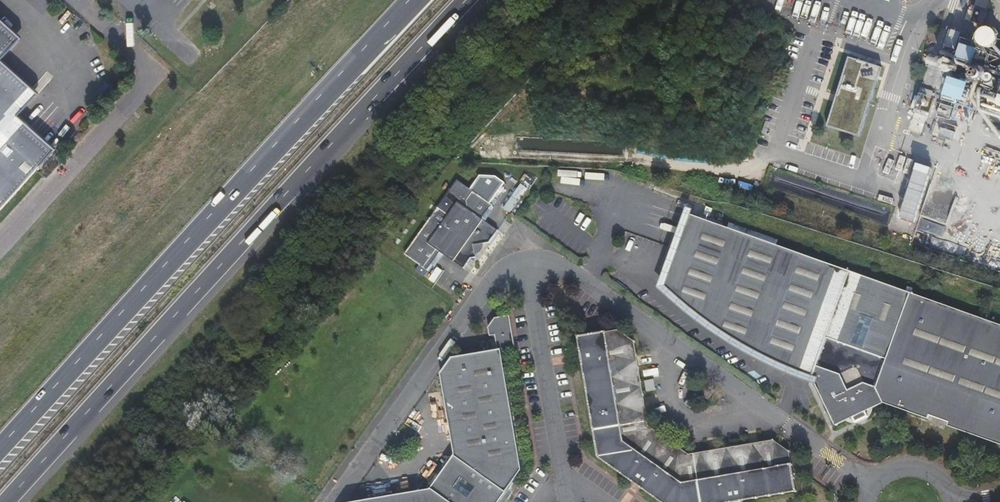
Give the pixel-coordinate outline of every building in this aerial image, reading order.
[(976,5),(989,8),(991,0),(978,0),(976,5)] [(982,25),(987,11),(974,7),(969,21),(982,25)] [(56,148),(19,114),(39,92),(2,59),(22,36),(0,16),(0,209),(56,148)] [(978,66),(983,49),(963,42),(957,59),(978,66)] [(884,69),(851,57),(831,126),(861,137),(884,69)] [(986,109),(989,110),(984,123),(999,128),(999,68),(986,109)] [(966,100),(972,83),(951,77),(946,93),(966,100)] [(921,135),(928,113),(916,109),(909,131),(921,135)] [(955,132),(942,127),(939,135),(952,139),(955,132)] [(931,167),(917,162),(900,218),(914,223),(931,167)] [(476,257),(476,254),(474,245),(484,243),(489,243),(498,230),(482,220),(492,206),(458,181),(404,255),(428,271),(441,253),(464,269),(471,258),(476,257)] [(922,216),(949,224),(952,214),(962,214),(964,207),(972,207),(972,206),(976,206),(988,210),(999,210),(999,194),(928,194),(922,212),(922,216)] [(887,222),(891,208),(863,200),(859,213),(887,222)] [(736,341),(812,377),(832,320),(892,342),(910,293),(682,214),(657,277),(689,309),(736,341)] [(474,245),(476,254),(481,252),(484,247),(484,243),(474,245)] [(812,377),(835,426),(853,417),(855,422),(867,416),(865,412),(884,403),(928,419),(929,416),(948,422),(947,426),(999,444),(999,324),(910,293),(892,342),(832,320),(812,377)] [(523,470),(502,349),(515,347),(510,316),(495,318),(488,327),(490,336),(495,335),(498,350),(452,358),(441,374),(455,455),(430,489),(356,501),(500,501),(523,470)] [(790,451),(774,439),(689,454),(649,426),(635,341),(619,329),(578,336),(598,457),(661,501),(736,501),(797,492),(790,451)] [(656,390),(654,380),(645,381),(647,391),(656,390)] [(698,385),(695,389),(709,399),(712,394),(698,385)] [(709,399),(695,389),(694,391),(707,400),(709,399)] [(395,449),(400,452),(409,439),(404,435),(395,449)] [(409,439),(400,452),(401,453),(410,439),(409,439)]
